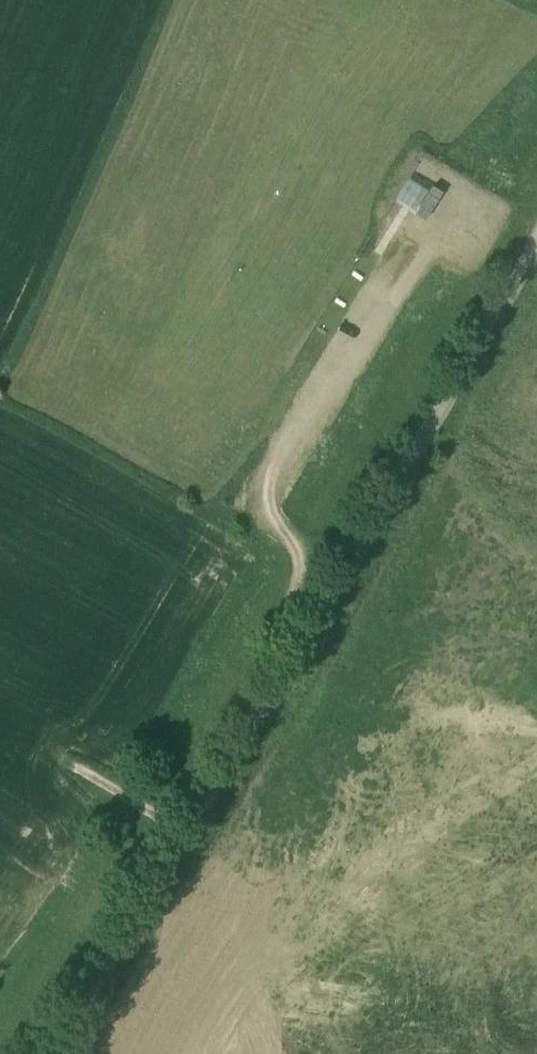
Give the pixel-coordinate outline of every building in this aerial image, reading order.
[(400,202),(424,217),(441,191),(417,176),(400,202)]
